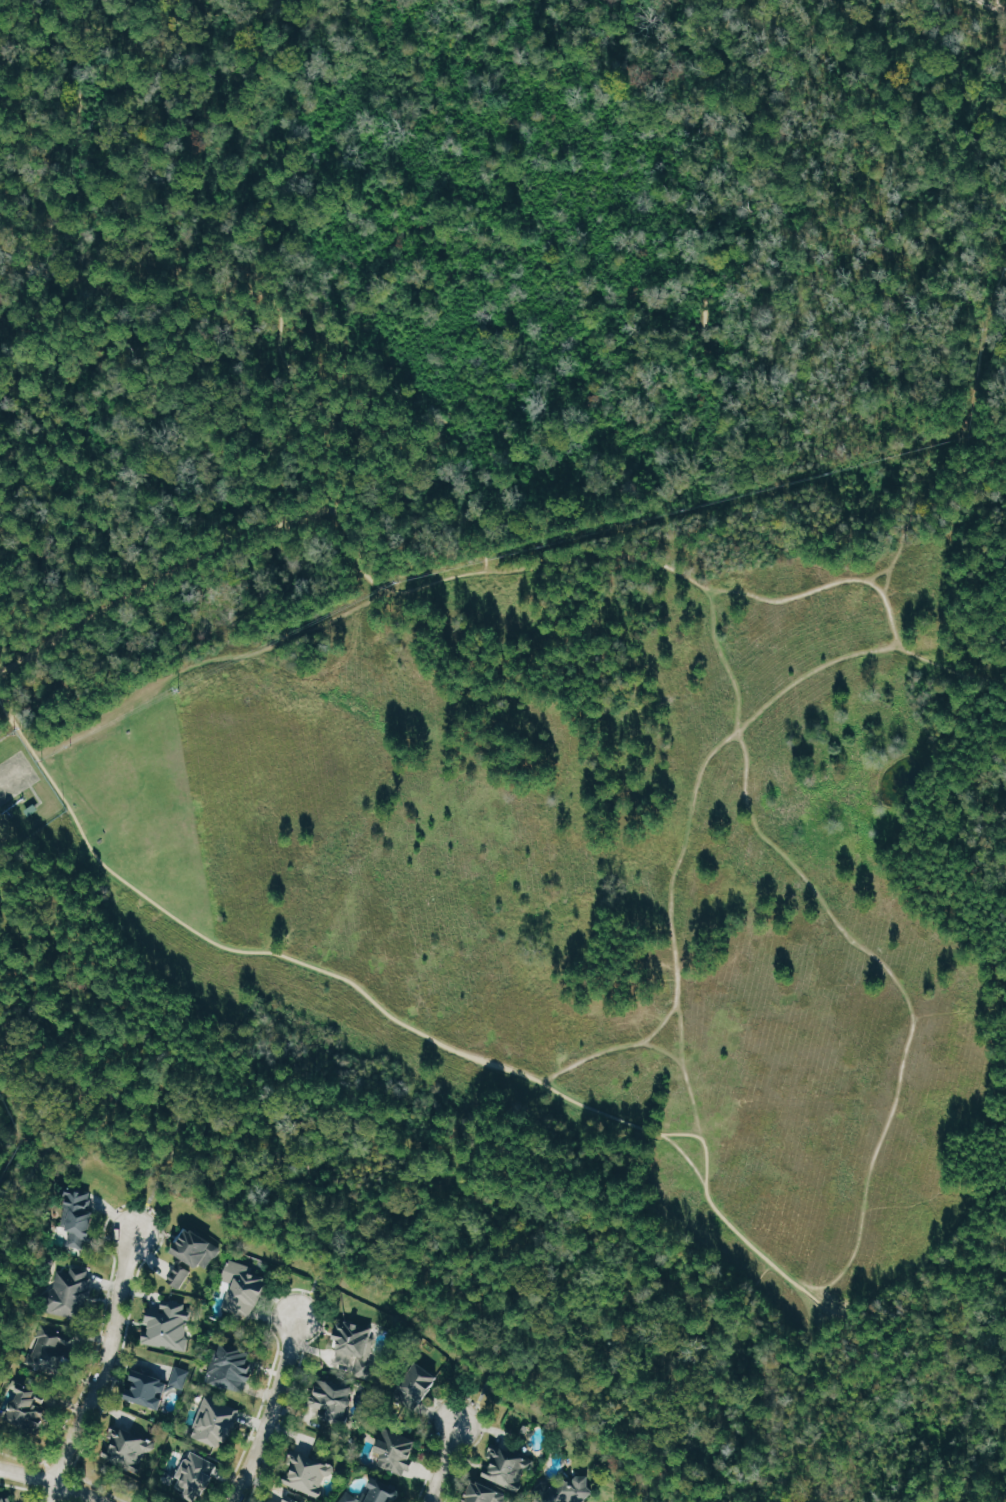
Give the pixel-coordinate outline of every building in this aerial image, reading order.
[(67,1244),(70,1228),(61,1227),(67,1199),(59,1197),(62,1185),(93,1191),(90,1209),(97,1210),(88,1249),(67,1244)] [(187,1225),(170,1252),(186,1262),(173,1283),(179,1287),(194,1264),(205,1271),(221,1247),(187,1225)] [(221,1308),(230,1283),(220,1279),(228,1257),(252,1266),(250,1272),(267,1279),(252,1320),(221,1308)] [(46,1311),(57,1268),(70,1271),(71,1265),(89,1269),(87,1275),(93,1277),(85,1306),(94,1309),(90,1323),(46,1311)] [(149,1307),(143,1341),(185,1349),(192,1310),(184,1309),(185,1302),(163,1298),(161,1309),(149,1307)] [(338,1317),(334,1337),(341,1339),(335,1361),(350,1365),(352,1354),(359,1355),(355,1374),(371,1378),(376,1359),(369,1357),(374,1337),(370,1336),(373,1325),(338,1317)] [(22,1362),(40,1322),(72,1336),(67,1347),(78,1352),(65,1382),(22,1362)] [(206,1382),(220,1339),(252,1349),(250,1357),(258,1359),(246,1395),(206,1382)] [(391,1395),(417,1359),(439,1375),(413,1411),(391,1395)] [(176,1364),(170,1381),(134,1369),(125,1397),(159,1408),(165,1391),(175,1386),(185,1389),(191,1369),(176,1364)] [(310,1405),(317,1374),(357,1383),(347,1424),(319,1418),(321,1408),(310,1405)] [(0,1417),(20,1379),(47,1393),(42,1403),(54,1409),(39,1437),(0,1417)] [(188,1435),(204,1393),(243,1408),(232,1437),(228,1435),(226,1441),(221,1439),(218,1447),(188,1435)] [(114,1423),(99,1457),(140,1475),(155,1441),(114,1423)] [(384,1426),(374,1453),(381,1456),(377,1465),(406,1476),(419,1438),(384,1426)] [(480,1476),(493,1443),(536,1460),(531,1472),(525,1469),(516,1491),(480,1476)] [(171,1489),(191,1450),(218,1463),(198,1501),(171,1489)] [(284,1481),(297,1451),(335,1467),(331,1477),(325,1474),(316,1495),(284,1481)] [(593,1490),(581,1501),(540,1501),(530,1492),(546,1476),(555,1485),(569,1472),(588,1474),(593,1490)] [(400,1490),(393,1501),(360,1501),(355,1499),(353,1501),(337,1501),(347,1485),(360,1493),(373,1473),(400,1490)] [(510,1493),(506,1501),(495,1501),(493,1501),(460,1501),(471,1476),(510,1493)] [(286,1493),(282,1501),(305,1501),(286,1493)]
